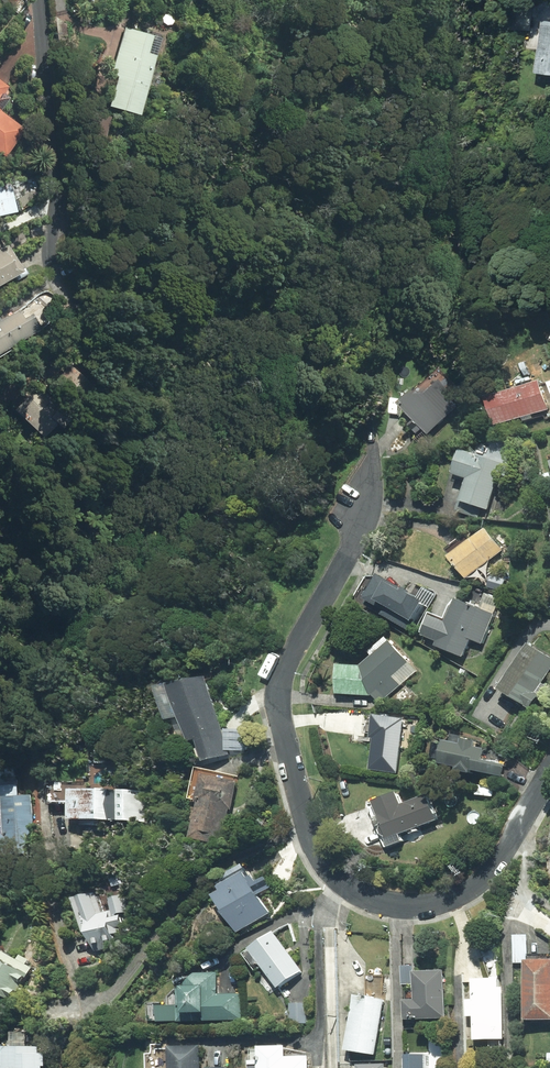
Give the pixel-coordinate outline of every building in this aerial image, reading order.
[(546,20),(541,72),(549,73),(549,21),(546,20)] [(124,27),(110,74),(117,77),(108,106),(139,115),(157,56),(148,53),(153,36),(124,27)] [(9,98),(4,94),(8,89),(0,83),(0,111),(9,98)] [(5,157),(25,129),(0,111),(0,154),(5,157)] [(0,185),(0,217),(16,215),(11,184),(0,185)] [(0,239),(0,283),(45,261),(28,226),(0,239)] [(0,319),(0,354),(41,332),(25,304),(0,319)] [(40,433),(52,420),(58,425),(79,403),(74,398),(87,384),(58,356),(10,405),(40,433)] [(404,404),(419,421),(413,427),(421,435),(427,430),(431,435),(463,407),(435,376),(404,404)] [(501,427),(549,412),(549,398),(545,382),(492,398),(501,427)] [(504,462),(479,455),(465,451),(458,475),(472,479),(465,503),(490,510),(504,462)] [(452,556),(470,580),(507,551),(488,528),(452,556)] [(467,658),(474,640),(485,645),(497,614),(460,599),(451,623),(437,618),(429,637),(443,643),(441,648),(467,658)] [(420,671),(390,638),(373,653),(375,656),(364,666),(341,665),(340,695),(375,696),(383,704),(420,671)] [(549,675),(549,655),(532,644),(503,690),(535,711),(549,687),(549,686),(545,683),(549,675)] [(178,686),(194,743),(202,741),(208,762),(232,755),(211,677),(178,686)] [(408,718),(377,715),(359,713),(357,734),(375,736),(372,772),(402,775),(408,718)] [(451,741),(446,764),(510,777),(515,753),(451,741)] [(194,797),(204,798),(198,840),(231,845),(238,788),(241,774),(198,768),(194,797)] [(21,797),(21,781),(0,781),(0,797),(9,797),(9,837),(0,837),(0,857),(6,857),(36,857),(36,797),(21,797)] [(77,788),(78,783),(54,782),(53,807),(72,807),(72,820),(87,821),(87,826),(107,827),(107,821),(150,823),(151,786),(95,784),(95,789),(77,788)] [(496,785),(479,784),(478,796),(495,797),(496,785)] [(408,842),(405,835),(446,818),(435,792),(407,804),(402,792),(381,800),(371,804),(390,849),(408,842)] [(274,914),(250,876),(247,872),(244,874),(239,866),(219,879),(226,891),(218,896),(242,934),(274,914)] [(87,936),(95,934),(99,950),(127,943),(123,927),(139,922),(129,884),(77,898),(87,936)] [(259,968),(264,964),(282,988),(306,972),(277,932),(259,946),(248,953),(259,968)] [(529,936),(517,935),(516,963),(528,964),(529,936)] [(3,948),(0,952),(0,991),(17,1002),(38,970),(3,948)] [(533,961),(530,1020),(549,1021),(549,961),(533,961)] [(417,966),(404,966),(404,985),(417,985),(417,966)] [(419,1000),(408,1000),(409,1020),(448,1019),(447,972),(418,972),(419,1000)] [(241,1021),(240,995),(223,995),(222,974),(183,974),(183,1021),(241,1021)] [(387,978),(369,977),(368,995),(386,996),(387,978)] [(506,988),(502,988),(502,979),(477,979),(476,1000),(471,1000),(471,1017),(479,1018),(478,1040),(505,1040),(506,988)] [(379,1056),(386,1001),(357,997),(350,1052),(379,1056)] [(309,1004),(293,1003),(291,1024),(307,1026),(309,1004)] [(50,1067),(52,1067),(53,1055),(43,1055),(44,1048),(9,1046),(0,1046),(0,1067),(50,1067)] [(172,1046),(172,1067),(203,1067),(203,1046),(172,1046)] [(256,1050),(255,1067),(312,1067),(313,1058),(288,1058),(288,1047),(262,1046),(262,1050),(256,1050)] [(412,1055),(411,1067),(443,1067),(443,1056),(412,1055)]
